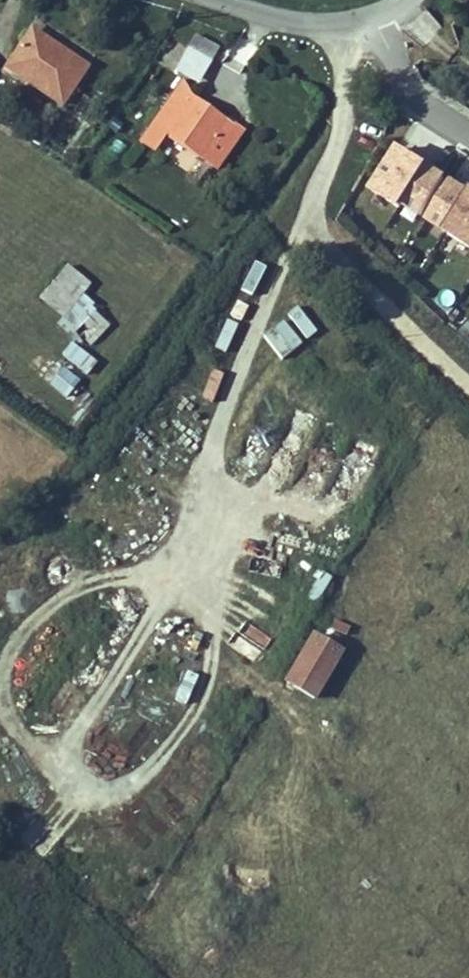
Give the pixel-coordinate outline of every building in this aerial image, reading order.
[(16,58),(10,68),(62,103),(90,63),(32,24),(11,55),(16,58)] [(194,32),(187,47),(211,59),(219,45),(194,32)] [(16,58),(11,55),(4,64),(10,68),(16,58)] [(180,85),(149,129),(163,140),(167,135),(199,158),(224,123),(190,99),(192,96),(180,85)] [(397,144),(370,191),(468,246),(468,184),(397,144)] [(82,291),(90,281),(66,263),(40,297),(63,316),(82,291)] [(98,303),(82,291),(63,316),(58,322),(74,334),(77,330),(94,308),(98,303)] [(301,341),(316,334),(301,304),(287,311),(301,341)] [(111,322),(94,308),(77,330),(94,343),(111,322)] [(282,317),(269,325),(287,351),(299,342),(282,317)] [(455,332),(468,345),(468,320),(467,318),(455,332)] [(97,360),(71,340),(60,354),(86,374),(97,360)] [(79,378),(64,366),(51,384),(65,395),(79,378)] [(331,668),(343,647),(314,630),(302,651),(331,668)] [(286,678),(315,695),(331,668),(302,651),(286,678)]
